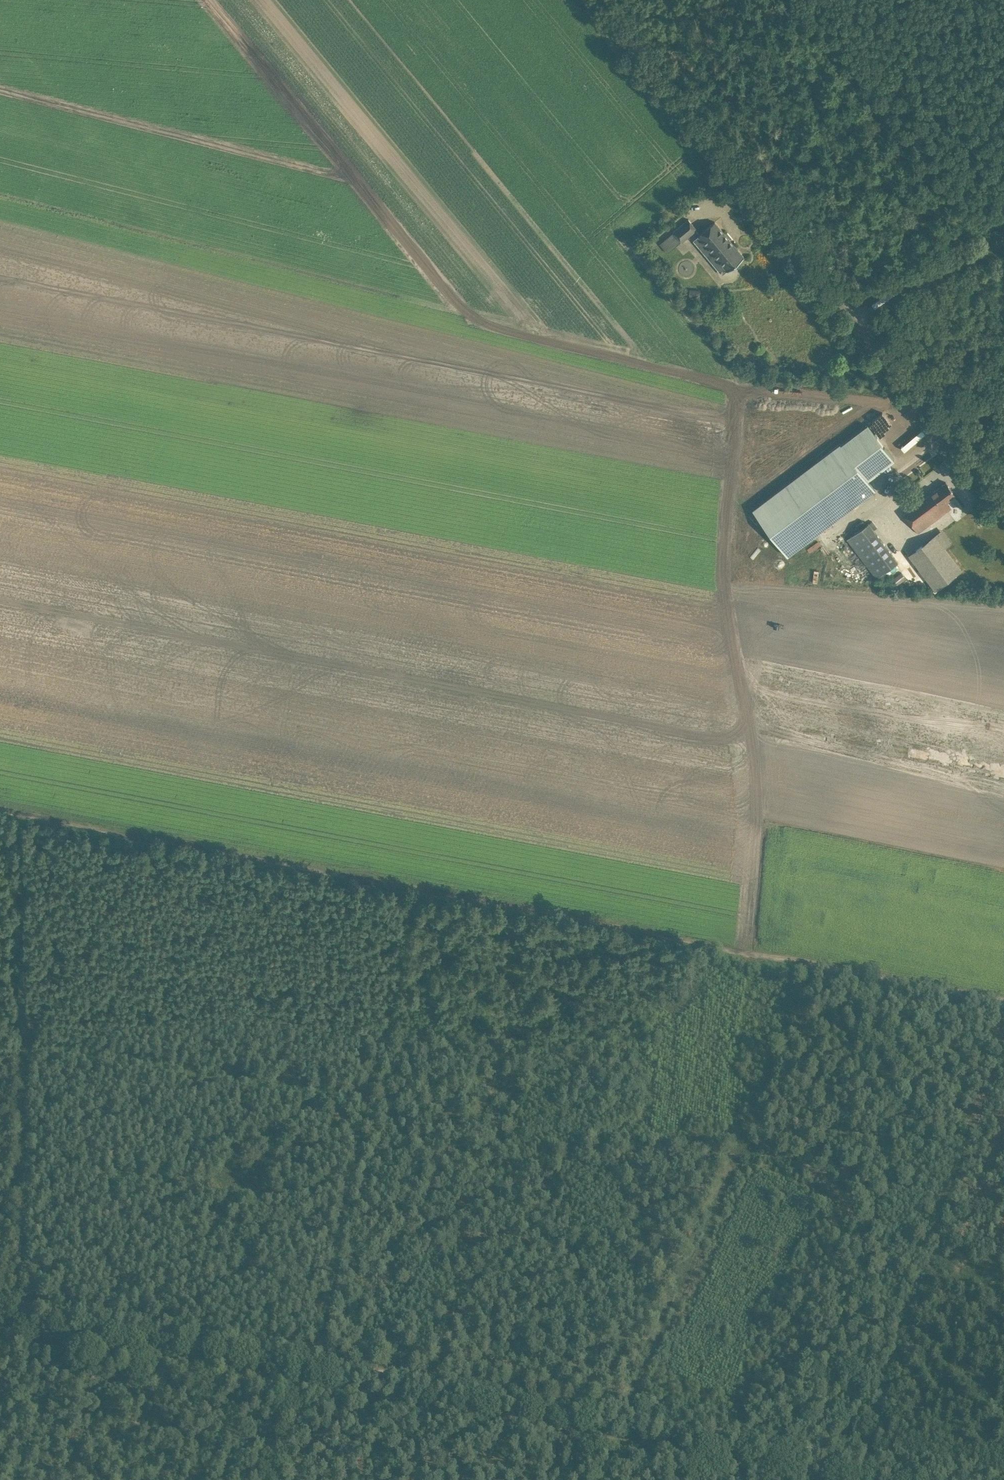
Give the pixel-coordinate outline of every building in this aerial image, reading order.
[(658,244),(666,253),(679,242),(681,243),(696,230),(687,218),(671,231),(672,232),(658,244)] [(715,221),(698,235),(727,270),(744,256),(715,221)] [(688,299),(699,300),(699,290),(689,289),(688,299)] [(754,510),(787,554),(874,488),(868,479),(894,459),(868,424),(754,510)] [(904,513),(918,532),(951,508),(947,502),(956,495),(946,482),(904,513)] [(847,539),(877,578),(898,562),(869,523),(847,539)] [(935,534),(908,555),(935,590),(962,570),(935,534)] [(893,579),(897,585),(907,578),(903,572),(893,579)]
